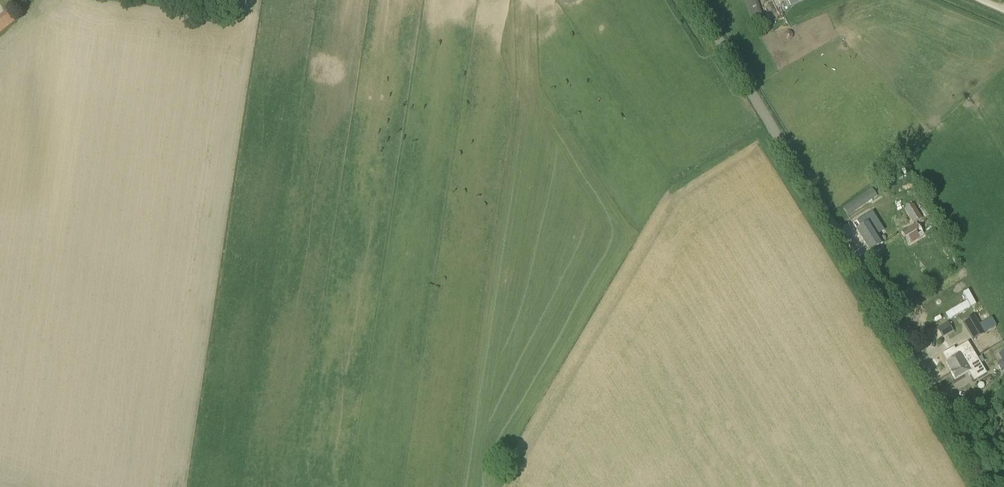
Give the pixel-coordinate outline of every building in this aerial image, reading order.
[(753,23),(754,22),(755,25),(763,22),(762,19),(764,19),(757,0),(745,0),(753,23)] [(895,183),(903,179),(900,174),(893,178),(895,183)] [(849,217),(877,196),(872,189),(842,208),(849,217)] [(913,223),(922,218),(913,204),(904,210),(913,223)] [(869,251),(882,243),(870,222),(876,218),(872,211),(853,223),(869,251)] [(908,245),(924,235),(917,222),(901,232),(908,245)] [(972,341),(985,334),(975,315),(962,323),(972,341)] [(985,373),(967,344),(957,350),(960,355),(954,358),(953,356),(952,355),(949,354),(947,355),(945,357),(945,359),(947,363),(946,363),(952,373),(951,373),(955,380),(969,372),(974,380),(985,373)]
